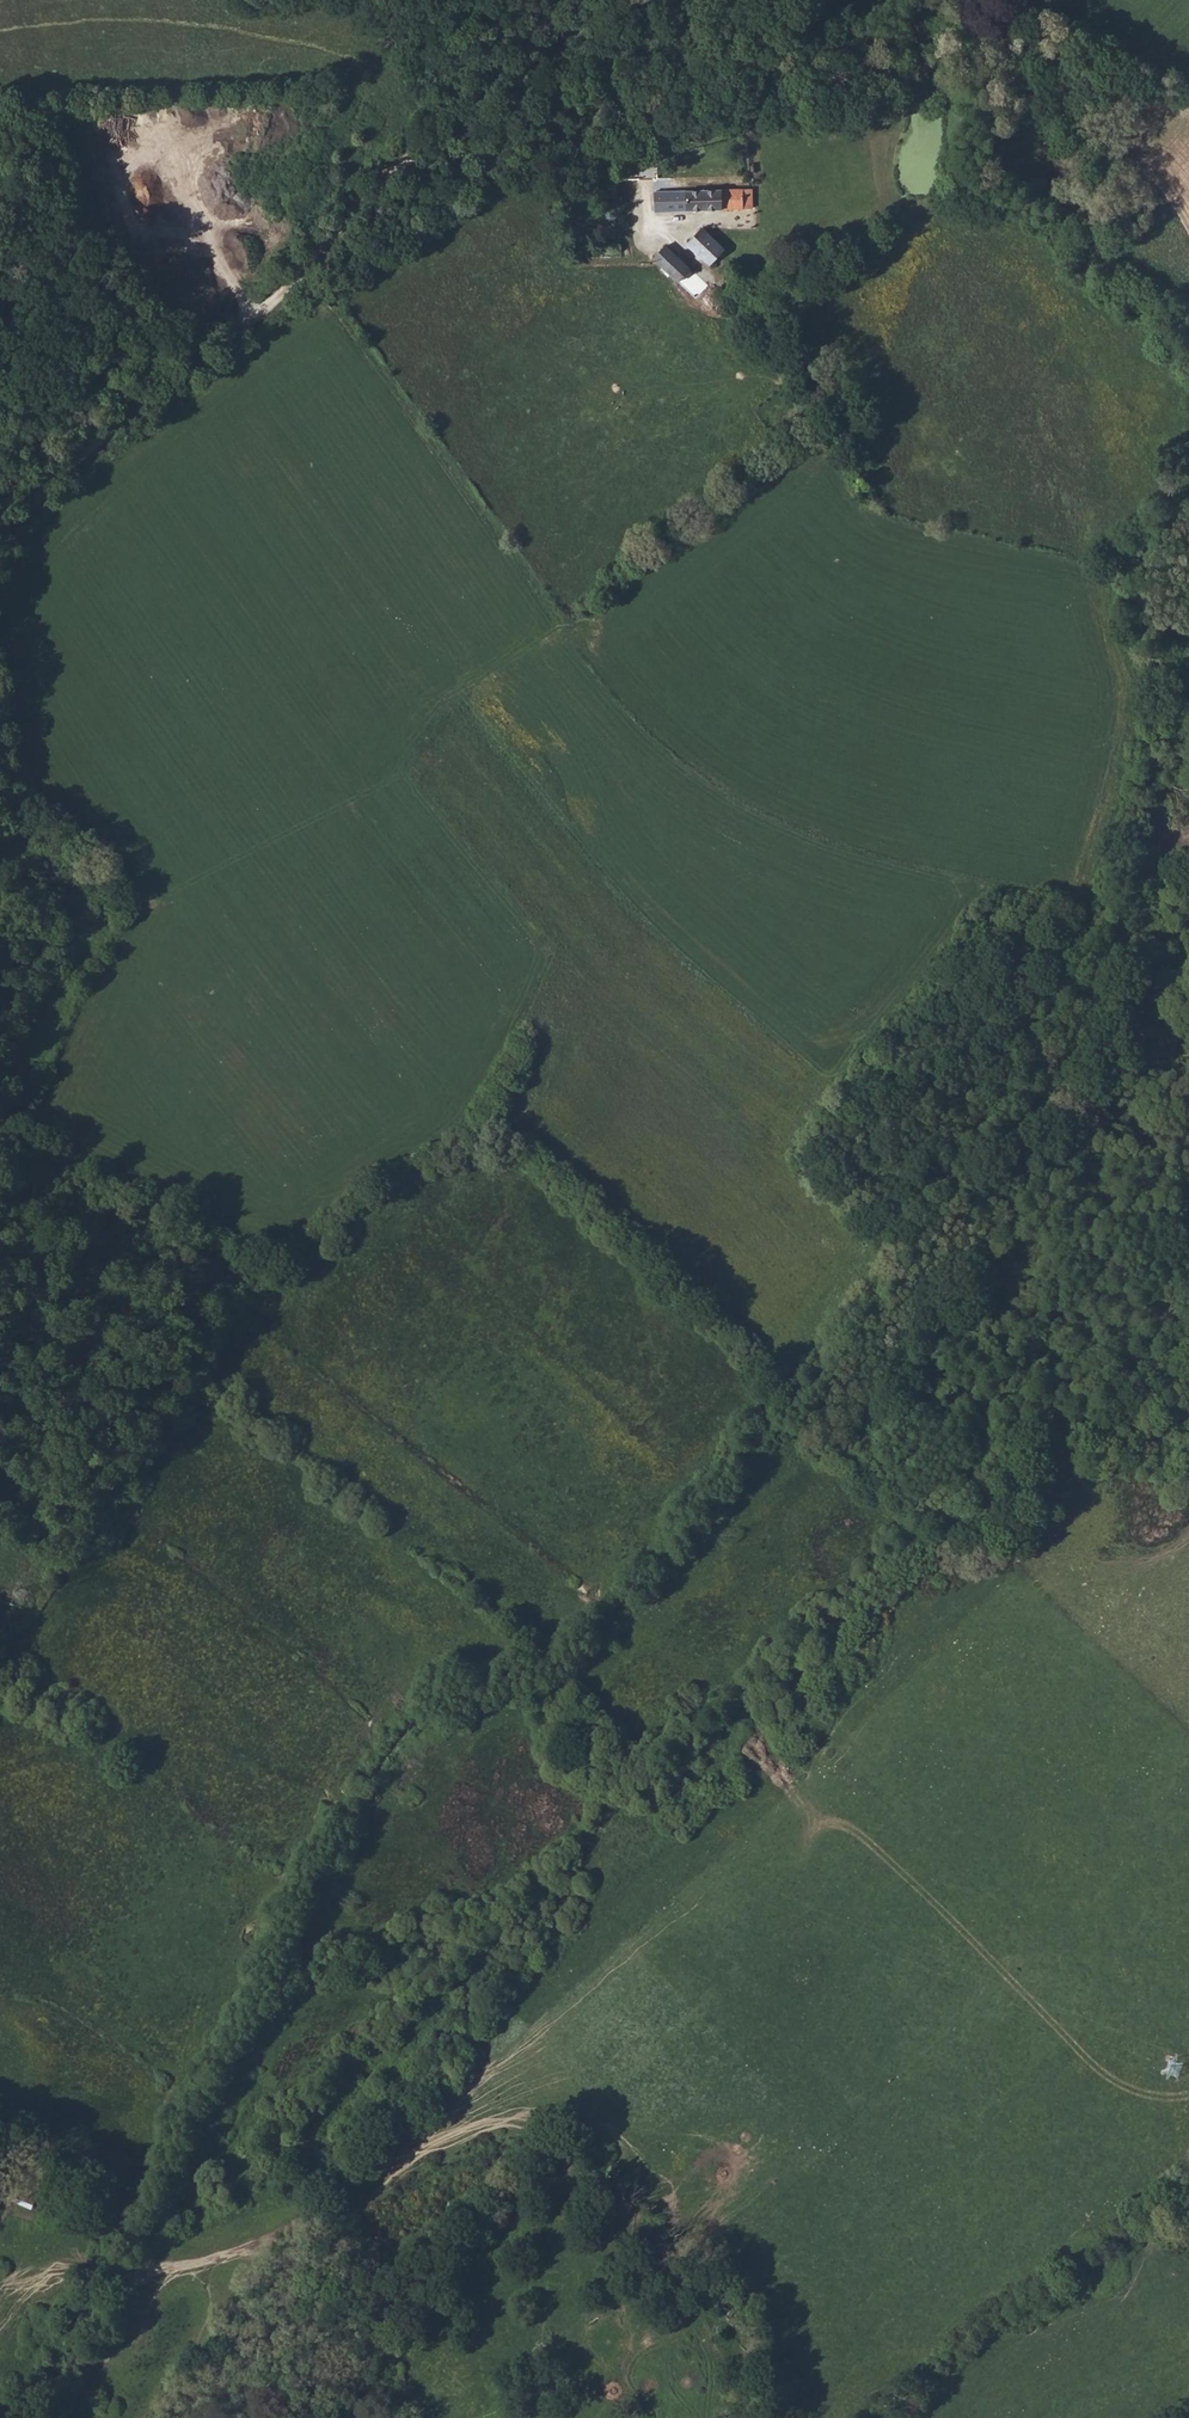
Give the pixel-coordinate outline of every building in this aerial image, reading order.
[(620,172),(611,173),(612,194),(621,194),(620,172)] [(758,184),(657,186),(657,207),(758,204),(758,184)] [(702,225),(712,236),(719,229),(708,219),(702,225)] [(725,248),(712,236),(702,225),(686,241),(710,263),(725,248)] [(650,257),(676,279),(689,266),(675,252),(664,242),(650,257)]
